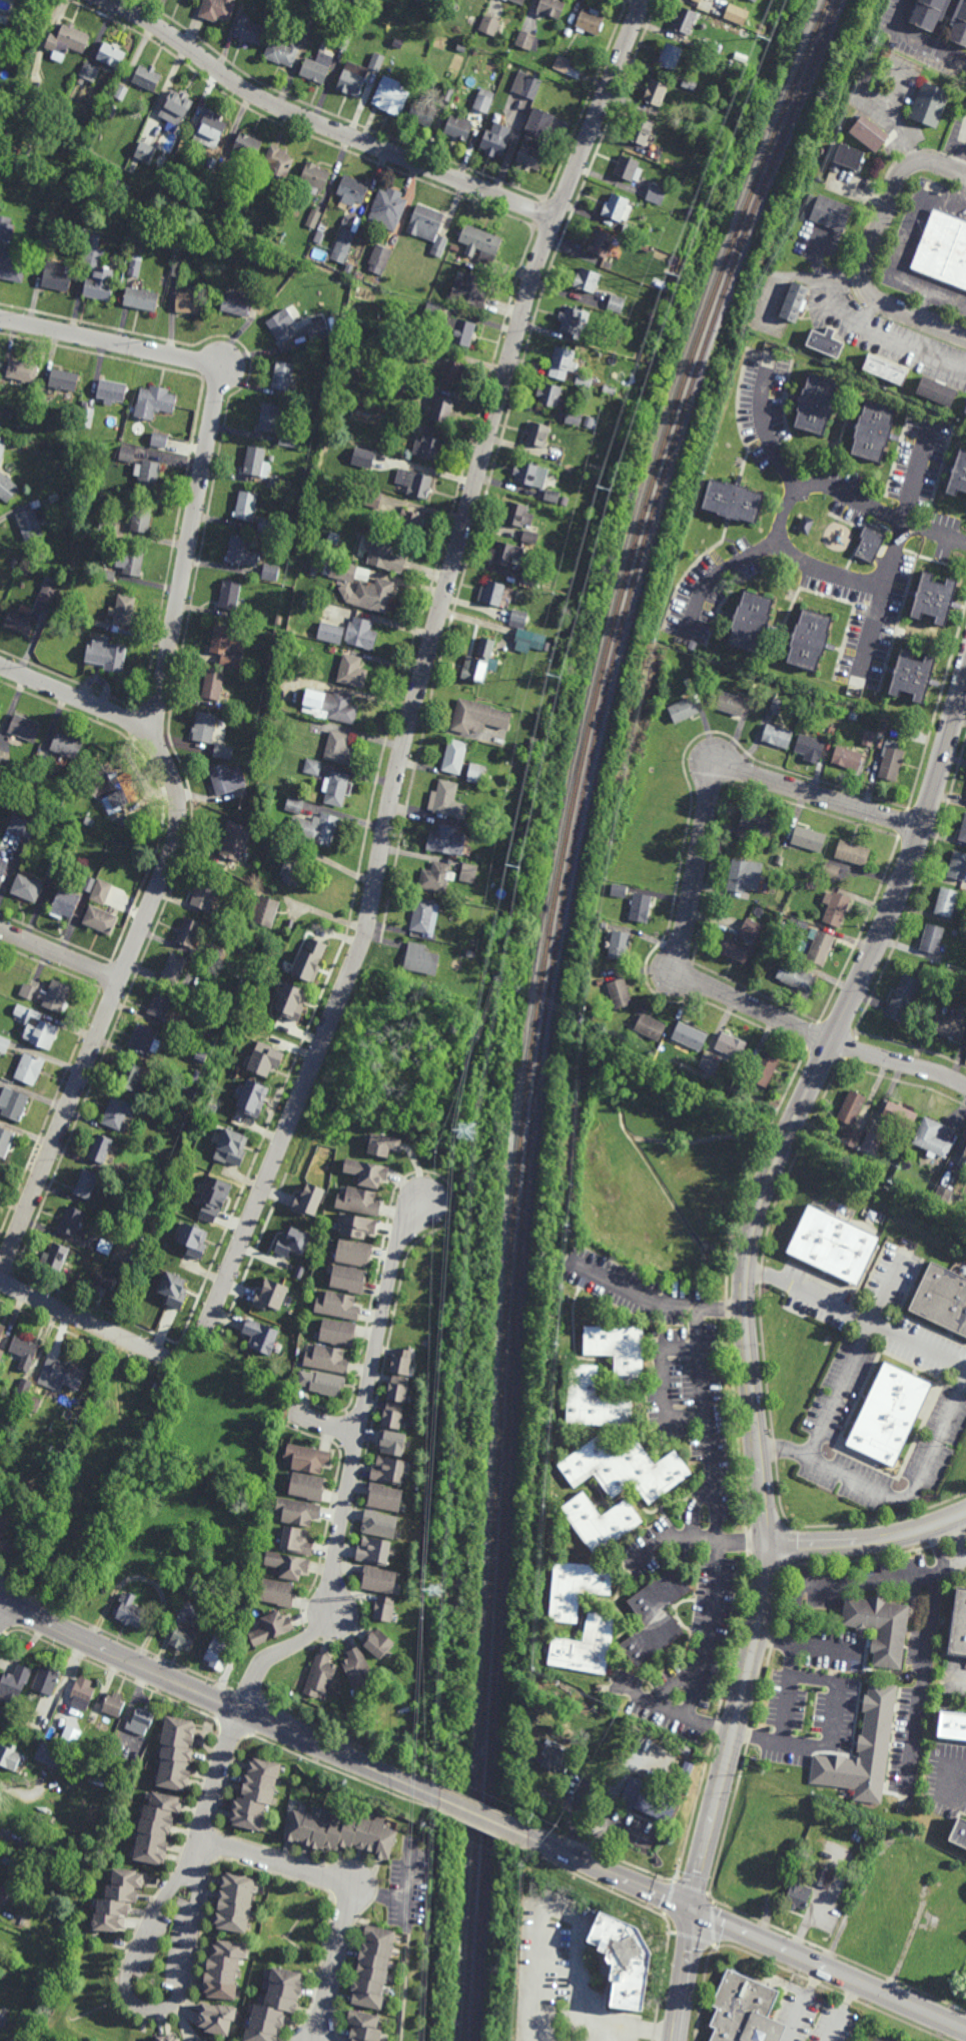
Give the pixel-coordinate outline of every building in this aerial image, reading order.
[(198,16),(204,0),(236,0),(235,2),(237,3),(230,22),(218,18),(216,23),(198,16)] [(445,11),(450,0),(458,0),(460,1),(455,15),(445,11)] [(535,14),(540,0),(564,0),(567,1),(560,20),(547,15),(546,18),(535,14)] [(909,22),(919,0),(950,0),(941,21),(938,20),(932,32),(909,22)] [(949,25),(960,0),(965,0),(965,46),(948,39),(953,26),(949,25)] [(744,26),(723,17),(729,3),(750,11),(744,26)] [(689,34),(672,27),(675,20),(673,19),(675,13),(677,14),(681,5),(698,13),(689,34)] [(599,15),(605,17),(603,23),(604,23),(601,31),(599,36),(586,31),(585,34),(576,31),(577,27),(575,26),(578,20),(577,20),(578,15),(580,16),(581,14),(579,14),(580,12),(581,12),(583,9),(589,11),(591,7),(600,11),(599,15)] [(313,33),(299,28),(305,13),(319,18),(313,33)] [(250,22),(267,28),(260,46),(253,43),(252,44),(245,41),(244,43),(238,41),(239,38),(233,36),(240,18),(241,18),(243,14),(252,17),(250,22)] [(495,36),(478,30),(484,14),(501,20),(495,36)] [(75,28),(91,34),(84,53),(70,47),(63,63),(52,58),(54,52),(44,48),(51,32),(58,35),(63,23),(69,25),(70,21),(77,24),(75,28)] [(535,51),(531,49),(530,51),(528,50),(527,53),(525,52),(526,48),(515,44),(521,29),(536,36),(535,37),(540,39),(535,51)] [(347,51),(335,46),(341,30),(353,35),(347,51)] [(403,40),(405,40),(402,50),(393,47),(397,37),(399,38),(400,36),(404,37),(403,40)] [(290,47),(291,43),(300,47),(292,68),(281,63),(281,64),(264,58),(270,40),(290,47)] [(123,46),(122,49),(129,53),(120,70),(97,58),(106,41),(112,44),(113,41),(123,46)] [(709,55),(695,49),(699,41),(712,47),(709,55)] [(675,71),(671,69),(670,72),(664,69),(664,67),(657,64),(667,42),(684,49),(675,71)] [(466,53),(457,50),(459,43),(468,45),(466,53)] [(330,55),(331,54),(335,56),(324,85),(300,75),(307,58),(316,62),(320,51),(330,55)] [(380,72),(369,68),(375,53),(386,57),(380,72)] [(578,80),(553,69),(558,54),(572,60),(569,67),(581,71),(578,80)] [(359,98),(356,97),(356,98),(350,95),(349,98),(345,96),(346,93),(345,93),(344,94),(340,93),(341,91),(337,90),(348,61),(370,70),(359,98)] [(94,84),(79,76),(86,62),(101,69),(94,84)] [(155,71),(162,75),(154,93),(142,88),(142,87),(131,82),(139,64),(147,67),(149,64),(156,67),(155,71)] [(535,101),(511,91),(519,70),(543,79),(535,101)] [(694,90),(681,85),(684,77),(697,83),(694,90)] [(660,107),(643,100),(652,78),(669,85),(660,107)] [(410,92),(403,113),(393,109),(393,110),(383,106),(382,108),(373,104),(378,91),(376,90),(377,87),(379,87),(381,81),(410,92)] [(936,129),(908,118),(923,81),(951,92),(936,129)] [(124,101),(115,97),(121,84),(131,89),(124,101)] [(452,102),(449,101),(448,104),(443,102),(444,99),(442,99),(446,86),(456,90),(452,102)] [(487,114),(472,108),(480,87),(495,93),(487,114)] [(191,94),(189,98),(194,101),(185,119),(162,107),(171,90),(178,94),(181,89),(191,94)] [(422,100),(423,98),(429,101),(428,103),(439,108),(431,128),(429,127),(428,128),(422,125),(423,124),(416,121),(416,122),(413,121),(413,120),(409,119),(417,98),(422,100)] [(546,139),(525,130),(534,107),(555,115),(546,139)] [(224,117),(222,121),(228,124),(216,149),(194,138),(195,136),(191,134),(194,128),(197,129),(205,113),(211,116),(213,112),(224,117)] [(507,139),(510,139),(503,156),(496,153),(494,157),(491,156),(490,158),(487,157),(487,155),(485,154),(486,150),(480,147),(485,133),(490,135),(495,123),(491,121),(494,113),(505,117),(503,121),(505,122),(503,125),(511,128),(507,139)] [(876,154),(849,132),(862,114),(890,136),(876,154)] [(459,119),(460,117),(463,118),(462,120),(463,120),(464,118),(472,121),(471,123),(475,124),(467,142),(466,142),(465,144),(459,142),(460,139),(444,133),(451,115),(459,119)] [(652,144),(648,142),(645,147),(631,141),(640,118),(655,124),(649,139),(653,141),(652,144)] [(256,135),(255,138),(263,142),(255,159),(242,154),(243,153),(233,149),(233,148),(231,147),(233,143),(235,144),(241,132),(247,135),(248,132),(256,135)] [(543,160),(544,161),(542,164),(541,164),(539,171),(531,168),(529,172),(524,170),(525,166),(516,162),(518,155),(517,154),(519,151),(520,151),(526,136),(549,144),(543,160)] [(155,148),(140,141),(134,157),(148,163),(155,148)] [(863,163),(861,162),(858,172),(833,162),(840,143),(865,152),(863,158),(865,159),(863,163)] [(283,188),(264,181),(271,164),(264,161),(271,144),(288,151),(287,154),(291,156),(291,158),(294,159),(283,188)] [(638,182),(634,180),(633,182),(613,175),(621,154),(641,162),(639,167),(643,169),(638,182)] [(213,169),(209,167),(213,159),(217,160),(213,169)] [(332,173),(325,191),(323,191),(321,194),(318,193),(317,196),(304,190),(306,185),(299,183),(308,161),(318,165),(317,167),(332,173)] [(363,205),(356,203),(354,208),(344,204),(341,211),(337,209),(342,197),(336,195),(345,175),(371,185),(363,205)] [(661,206),(646,200),(652,184),(667,190),(661,206)] [(404,194),(402,198),(409,201),(401,221),(400,221),(396,233),(377,225),(376,226),(373,225),(374,224),(368,221),(372,210),(380,190),(387,192),(388,188),(404,194)] [(628,205),(633,207),(628,222),(623,220),(622,223),(601,215),(606,201),(609,202),(612,193),(630,200),(628,205)] [(853,207),(843,233),(809,220),(810,216),(802,213),(810,194),(818,197),(819,194),(853,207)] [(442,259),(430,254),(435,243),(407,231),(418,204),(446,216),(438,235),(449,240),(442,259)] [(315,230),(305,226),(313,209),(322,213),(315,230)] [(934,209),(965,222),(965,291),(910,269),(934,209)] [(12,242),(0,240),(0,215),(16,219),(12,242)] [(635,238),(622,233),(625,223),(639,229),(635,238)] [(492,267),(477,261),(482,251),(477,249),(473,258),(465,255),(468,245),(459,241),(466,224),(503,239),(492,267)] [(358,234),(348,257),(347,257),(343,264),(330,258),(343,228),(358,234)] [(616,250),(610,248),(606,258),(587,250),(596,228),(615,236),(613,241),(619,244),(616,250)] [(112,304),(87,298),(87,299),(84,299),(85,297),(82,296),(86,279),(80,278),(91,234),(102,236),(98,250),(105,251),(102,268),(116,271),(113,283),(117,284),(112,304)] [(141,253),(134,252),(137,238),(144,239),(141,253)] [(382,276),(369,271),(371,265),(368,264),(376,244),(392,250),(382,276)] [(458,253),(450,250),(452,244),(460,247),(458,253)] [(23,284),(0,279),(0,252),(19,256),(18,263),(28,265),(23,284)] [(141,261),(138,280),(125,277),(128,260),(133,261),(134,255),(141,257),(141,261)] [(674,267),(668,265),(671,255),(678,257),(674,267)] [(47,262),(47,261),(67,266),(67,264),(77,266),(75,276),(74,275),(70,293),(42,287),(45,273),(33,270),(35,260),(47,262)] [(181,279),(171,277),(174,260),(184,262),(181,279)] [(352,275),(343,272),(346,263),(355,266),(352,275)] [(602,274),(597,289),(597,288),(595,294),(576,287),(576,286),(573,285),(574,284),(572,283),(574,277),(573,277),(574,273),(578,275),(579,272),(579,270),(580,270),(581,267),(602,274)] [(483,282),(489,284),(485,297),(487,297),(483,311),(467,306),(468,304),(450,299),(456,278),(463,280),(465,272),(484,278),(483,282)] [(805,312),(802,311),(797,324),(779,317),(792,281),(810,288),(806,300),(808,301),(805,312)] [(141,291),(142,289),(149,290),(149,292),(160,294),(156,314),(141,310),(141,311),(136,310),(136,309),(122,306),(127,287),(141,291)] [(204,294),(204,298),(206,298),(205,318),(191,317),(192,314),(176,314),(176,294),(191,294),(191,292),(195,292),(195,294),(204,294)] [(251,308),(250,308),(247,319),(221,312),(225,293),(252,300),(251,305),(252,306),(251,308)] [(621,314),(607,309),(612,294),(626,299),(621,314)] [(439,324),(423,320),(425,313),(423,312),(425,303),(443,308),(439,324)] [(578,330),(582,331),(579,341),(573,339),(574,335),(560,331),(563,321),(558,320),(560,312),(565,313),(567,306),(583,311),(578,330)] [(281,346),(266,323),(287,308),(296,322),(290,326),(296,336),(281,346)] [(655,322),(646,319),(648,312),(657,315),(655,322)] [(470,348),(456,345),(458,339),(445,336),(449,318),(460,320),(460,319),(476,323),(470,348)] [(335,335),(330,336),(331,339),(312,343),(307,325),(327,320),(327,321),(332,320),(335,335)] [(833,338),(845,343),(838,360),(806,346),(813,329),(825,334),(828,326),(836,330),(833,338)] [(428,363),(405,356),(411,339),(434,346),(428,363)] [(573,362),(580,364),(577,373),(566,370),(563,383),(549,379),(553,367),(550,366),(553,358),(550,357),(552,353),(554,354),(556,345),(576,350),(573,362)] [(903,387),(862,370),(869,353),(910,370),(903,387)] [(36,382),(26,380),(26,382),(22,382),(23,379),(16,378),(16,381),(12,380),(12,377),(7,376),(11,357),(39,363),(36,382)] [(466,364),(459,387),(441,382),(443,374),(441,374),(442,371),(444,371),(446,366),(443,366),(445,361),(447,361),(448,359),(466,364)] [(289,393),(271,389),(272,387),(270,386),(271,382),(272,382),(277,361),(295,365),(289,393)] [(76,391),(62,388),(61,390),(55,388),(56,386),(54,386),(53,388),(49,387),(50,385),(49,384),(53,366),(80,373),(76,391)] [(834,397),(836,397),(834,407),(836,408),(835,414),(832,413),(830,421),(828,421),(824,436),(793,428),(798,410),(796,410),(798,402),(797,402),(798,396),(800,396),(803,386),(805,386),(810,370),(839,379),(834,397)] [(590,389),(575,385),(578,374),(593,378),(590,389)] [(936,379),(937,378),(946,382),(946,383),(958,388),(951,406),(916,391),(923,374),(936,379)] [(123,401),(117,400),(116,403),(112,402),(112,406),(103,404),(105,397),(96,395),(100,377),(127,383),(123,401)] [(560,398),(565,399),(562,409),(538,404),(540,396),(536,396),(538,387),(542,388),(543,382),(562,387),(560,398)] [(616,395),(602,391),(604,385),(617,388),(616,395)] [(173,413),(160,410),(159,413),(156,412),(154,421),(134,417),(137,402),(139,402),(142,386),(159,390),(159,391),(176,394),(173,413)] [(449,397),(449,395),(453,396),(452,398),(456,399),(453,409),(456,410),(454,414),(452,413),(448,424),(427,418),(435,393),(449,397)] [(45,411),(36,409),(40,394),(49,396),(45,411)] [(891,424),(893,424),(890,434),(892,434),(891,439),(889,439),(886,448),(884,448),(880,464),(849,456),(854,439),(852,439),(855,429),(853,429),(855,424),(857,425),(859,415),(861,415),(866,398),(896,406),(891,424)] [(279,427),(277,426),(275,436),(257,433),(263,401),(281,405),(278,420),(280,421),(279,427)] [(382,411),(377,409),(379,403),(381,404),(382,402),(385,403),(382,411)] [(91,428),(81,425),(85,406),(95,408),(91,428)] [(580,426),(565,422),(568,411),(582,414),(580,426)] [(414,433),(393,426),(396,415),(418,422),(414,433)] [(591,428),(583,426),(586,415),(594,417),(591,428)] [(543,448),(525,443),(528,434),(525,433),(526,428),(529,429),(532,420),(550,426),(543,448)] [(625,438),(617,436),(621,421),(629,423),(625,438)] [(20,432),(17,427),(23,424),(25,430),(20,432)] [(296,447),(279,444),(282,426),(299,429),(296,447)] [(165,447),(151,444),(153,431),(168,435),(165,447)] [(449,441),(445,454),(441,453),(438,463),(412,455),(416,439),(422,441),(424,434),(449,441)] [(328,452),(326,451),(326,452),(323,452),(324,451),(321,450),(323,443),(329,444),(328,452)] [(134,462),(119,459),(121,445),(137,448),(134,462)] [(274,461),(264,459),(264,462),(270,463),(267,478),(243,474),(244,471),(242,471),(242,466),(244,466),(248,445),(267,448),(266,453),(270,453),(270,454),(275,455),(274,461)] [(961,445),(965,446),(965,492),(958,490),(956,497),(945,493),(952,473),(950,472),(952,467),(954,468),(961,445)] [(351,463),(370,469),(375,453),(356,447),(351,463)] [(615,463),(608,461),(612,447),(619,449),(615,463)] [(160,465),(162,465),(161,469),(159,469),(156,490),(139,487),(140,479),(138,478),(139,475),(135,474),(137,462),(144,463),(144,460),(160,463),(160,465)] [(549,468),(543,488),(515,481),(516,475),(513,474),(515,466),(518,467),(520,461),(549,468)] [(427,500),(407,494),(409,487),(403,485),(408,469),(434,477),(427,500)] [(7,503),(0,497),(0,471),(20,487),(7,503)] [(727,482),(728,480),(735,482),(735,481),(741,482),(740,484),(751,487),(750,488),(766,493),(757,525),(739,519),(738,521),(730,519),(729,521),(724,520),(725,517),(717,515),(717,513),(701,509),(710,477),(727,482)] [(288,491),(283,490),(283,491),(269,488),(271,478),(290,481),(288,491)] [(379,509),(363,505),(363,502),(357,500),(361,487),(383,493),(379,509)] [(558,504),(544,501),(546,489),(561,492),(558,504)] [(255,516),(260,517),(260,516),(275,518),(273,534),(257,531),(259,523),(235,518),(235,517),(231,517),(232,511),(236,511),(239,490),(257,493),(255,507),(257,508),(255,516)] [(51,502),(49,496),(54,493),(57,500),(51,502)] [(567,507),(560,504),(562,496),(569,498),(567,507)] [(41,526),(44,535),(25,541),(20,525),(17,526),(16,523),(19,522),(16,514),(33,508),(30,502),(40,498),(46,517),(48,524),(41,526)] [(527,512),(534,514),(532,526),(531,526),(530,529),(526,528),(527,524),(524,523),(523,527),(498,521),(502,507),(508,508),(509,501),(529,506),(527,512)] [(149,532),(148,532),(148,533),(131,530),(137,502),(153,505),(149,528),(150,528),(149,532)] [(417,537),(393,531),(397,515),(401,516),(403,509),(423,514),(417,537)] [(116,536),(98,532),(101,518),(119,521),(116,536)] [(873,564),(854,555),(862,538),(859,537),(865,524),(887,534),(873,564)] [(534,531),(539,533),(539,535),(544,536),(542,544),(536,543),(536,544),(521,541),(524,529),(530,531),(531,529),(534,530),(534,531)] [(403,574),(367,563),(372,547),(364,545),(367,533),(396,541),(393,553),(408,558),(403,574)] [(258,556),(261,557),(260,559),(258,559),(257,567),(244,564),(244,565),(240,564),(240,566),(238,565),(238,564),(234,564),(234,565),(231,564),(231,563),(226,562),(227,561),(225,560),(226,556),(228,556),(231,535),(249,538),(247,550),(259,552),(258,556)] [(521,561),(513,558),(510,568),(488,562),(492,548),(496,549),(498,540),(525,548),(521,561)] [(139,577),(123,573),(125,563),(122,562),(123,558),(126,558),(129,545),(145,548),(139,577)] [(332,561),(333,560),(358,566),(354,583),(329,577),(329,575),(322,574),(326,559),(332,561)] [(279,581),(260,578),(263,563),(280,566),(279,574),(280,574),(279,581)] [(115,580),(101,578),(102,568),(117,571),(115,580)] [(946,583),(947,576),(959,579),(953,600),(955,601),(953,607),(952,607),(946,627),(935,623),(936,616),(924,613),(922,620),(910,617),(915,595),(914,595),(915,590),(917,590),(923,569),(935,572),(933,579),(946,583)] [(536,586),(520,582),(523,571),(539,575),(536,586)] [(394,588),(396,588),(392,603),(390,603),(387,614),(375,611),(371,610),(353,605),(360,580),(369,582),(369,581),(375,583),(377,577),(396,582),(394,588)] [(236,611),(218,608),(223,580),(241,583),(236,611)] [(499,607),(477,601),(481,585),(485,587),(487,580),(505,584),(499,607)] [(51,605),(38,601),(45,582),(57,587),(51,605)] [(772,613),(773,614),(770,623),(772,624),(771,629),(768,628),(765,638),(764,637),(759,654),(728,645),(733,628),(730,627),(733,618),(731,617),(733,612),(736,613),(739,604),(741,604),(746,589),(776,598),(772,613)] [(135,613),(138,614),(136,625),(132,624),(132,626),(114,623),(116,612),(113,611),(114,607),(117,608),(119,593),(138,596),(135,613)] [(28,615),(37,619),(35,624),(37,625),(33,635),(31,635),(31,636),(4,626),(5,623),(3,622),(4,619),(7,621),(8,618),(12,608),(18,611),(21,604),(31,608),(28,615)] [(828,632),(829,633),(826,642),(829,643),(827,649),(825,648),(822,657),(821,656),(816,672),(787,663),(791,647),(790,646),(793,637),(791,636),(792,632),(794,632),(797,623),(798,623),(803,608),(833,616),(828,632)] [(524,629),(509,625),(512,610),(528,614),(524,629)] [(282,625),(275,624),(277,615),(283,616),(282,625)] [(370,630),(379,632),(374,651),(357,647),(357,646),(348,643),(348,642),(345,641),(350,621),(353,622),(354,616),(373,621),(370,630)] [(346,627),(341,644),(317,638),(318,635),(313,634),(315,625),(320,627),(321,621),(346,627)] [(245,650),(244,650),(242,659),(241,659),(239,668),(220,664),(222,655),(209,652),(214,624),(248,631),(245,650)] [(536,648),(514,642),(518,629),(534,633),(534,634),(539,635),(536,648)] [(278,639),(271,639),(272,631),(279,631),(278,639)] [(483,685),(459,678),(466,655),(476,657),(481,637),(492,640),(491,641),(495,642),(483,685)] [(129,646),(124,674),(105,671),(106,665),(85,661),(88,644),(92,645),(93,640),(129,646)] [(694,652),(688,649),(690,642),(697,644),(694,652)] [(924,661),(925,654),(937,657),(931,678),(933,679),(932,685),(929,684),(924,705),(912,702),(914,694),(901,691),(899,697),(888,694),(893,673),(892,673),(893,668),(895,668),(901,648),(913,651),(911,658),(924,661)] [(363,689),(336,682),(344,653),(363,659),(360,667),(369,670),(363,689)] [(223,694),(220,694),(219,700),(215,700),(214,702),(211,701),(212,699),(201,697),(206,670),(224,673),(222,687),(224,688),(223,694)] [(326,692),(333,694),(334,690),(353,694),(351,704),(359,706),(355,725),(328,719),(327,720),(314,717),(316,708),(304,705),(308,688),(326,692)] [(742,717),(715,708),(721,691),(747,699),(742,717)] [(675,725),(667,707),(693,696),(701,713),(675,725)] [(469,735),(450,730),(459,698),(510,713),(506,725),(483,719),(481,728),(472,726),(469,735)] [(778,716),(768,713),(773,698),(783,701),(778,716)] [(814,714),(807,712),(810,702),(817,704),(814,714)] [(856,721),(849,719),(852,709),(859,712),(856,721)] [(233,760),(213,757),(215,745),(192,741),(197,712),(217,715),(215,727),(223,729),(220,746),(235,748),(233,760)] [(35,743),(8,732),(16,713),(43,725),(35,743)] [(811,726),(803,724),(806,716),(813,718),(811,726)] [(782,728),(782,727),(787,728),(786,729),(795,732),(789,750),(762,741),(767,723),(782,728)] [(883,741),(875,739),(873,748),(861,745),(863,737),(856,736),(858,728),(884,735),(883,741)] [(351,766),(323,759),(330,730),(349,735),(347,745),(356,747),(351,766)] [(76,762),(50,751),(58,731),(84,743),(76,762)] [(820,760),(818,765),(803,761),(805,755),(796,752),(801,734),(826,742),(820,760)] [(277,746),(269,744),(271,736),(279,738),(277,746)] [(537,750),(528,748),(531,737),(540,739),(537,750)] [(460,775),(441,770),(449,738),(468,743),(460,775)] [(896,782),(878,777),(883,757),(881,756),(886,739),(900,743),(898,749),(905,751),(896,782)] [(857,771),(850,769),(850,771),(846,770),(847,768),(831,763),(837,745),(863,754),(857,771)] [(47,772),(34,767),(39,754),(52,760),(47,772)] [(2,778),(0,783),(0,757),(11,761),(4,778),(2,778)] [(318,777),(302,773),(306,758),(322,762),(318,777)] [(481,784),(466,781),(470,763),(485,767),(481,784)] [(229,770),(241,767),(246,786),(235,790),(235,792),(216,797),(208,769),(227,764),(229,770)] [(134,782),(131,784),(138,800),(123,807),(124,810),(116,814),(119,820),(113,823),(102,800),(109,797),(105,788),(98,800),(88,792),(98,778),(107,784),(111,782),(110,781),(112,780),(110,775),(118,771),(121,777),(125,775),(123,770),(128,768),(134,782)] [(343,809),(323,804),(326,792),(322,791),(325,778),(329,779),(331,771),(351,775),(343,809)] [(455,802),(468,805),(465,820),(431,812),(432,811),(427,810),(431,791),(436,792),(439,779),(459,783),(455,802)] [(300,815),(285,810),(289,796),(304,801),(300,815)] [(98,813),(95,805),(102,802),(105,810),(98,813)] [(770,837),(755,832),(751,842),(736,838),(745,809),(776,819),(770,837)] [(330,847),(312,841),(312,839),(289,831),(294,815),(313,821),(314,817),(320,819),(322,812),(340,818),(330,847)] [(961,828),(965,812),(965,844),(958,841),(954,839),(957,827),(961,828)] [(31,841),(7,831),(14,815),(38,825),(31,841)] [(467,835),(462,856),(451,854),(451,855),(434,851),(434,852),(425,850),(430,831),(437,833),(439,824),(458,828),(457,833),(467,835)] [(821,853),(801,847),(797,846),(792,844),(797,825),(809,829),(809,830),(826,835),(821,853)] [(486,840),(472,837),(474,826),(489,829),(486,840)] [(239,862),(219,854),(229,829),(249,837),(239,862)] [(865,868),(834,858),(840,840),(871,849),(865,868)] [(954,851),(965,854),(965,879),(965,883),(947,878),(954,851)] [(302,884),(300,883),(298,887),(281,880),(283,876),(280,874),(288,855),(310,864),(302,884)] [(56,879),(47,875),(55,857),(64,862),(56,879)] [(1,888),(0,888),(0,858),(4,860),(5,858),(8,860),(8,861),(11,863),(6,876),(7,877),(5,882),(4,882),(1,888)] [(750,862),(750,861),(765,864),(759,892),(750,891),(749,895),(727,891),(729,880),(724,879),(725,871),(730,873),(733,859),(750,862)] [(780,869),(773,867),(776,859),(783,861),(780,869)] [(445,893),(418,887),(422,869),(430,871),(433,860),(452,865),(445,893)] [(478,874),(476,874),(474,884),(459,880),(463,862),(478,865),(477,870),(478,870),(478,874)] [(836,881),(831,879),(831,881),(828,880),(829,879),(820,876),(824,863),(840,868),(836,881)] [(37,905),(29,902),(28,905),(18,901),(20,897),(12,894),(21,875),(45,885),(37,905)] [(99,881),(100,879),(116,886),(106,907),(91,900),(93,894),(84,890),(89,877),(99,881)] [(786,887),(780,882),(783,878),(789,882),(786,887)] [(209,913),(190,905),(200,879),(220,887),(209,913)] [(806,891),(804,884),(809,883),(815,882),(816,888),(811,889),(811,890),(806,891)] [(72,888),(75,889),(74,892),(72,892),(72,893),(84,898),(75,920),(66,916),(63,921),(51,917),(53,913),(51,913),(63,884),(68,886),(69,884),(73,885),(72,888)] [(625,898),(610,895),(612,884),(627,886),(625,898)] [(952,920),(934,914),(941,888),(960,893),(952,920)] [(851,899),(839,929),(822,922),(828,906),(822,903),(826,893),(832,896),(834,892),(851,899)] [(647,924),(628,920),(631,905),(629,905),(630,900),(632,900),(634,893),(652,896),(647,924)] [(272,929),(252,923),(256,911),(253,910),(254,906),(257,906),(260,896),(280,902),(272,929)] [(435,927),(430,926),(428,934),(409,930),(415,898),(435,902),(435,904),(439,904),(435,927)] [(116,934),(115,934),(113,937),(103,932),(102,934),(98,932),(99,931),(85,924),(93,906),(122,919),(116,931),(117,931),(116,934)] [(763,916),(756,914),(759,908),(765,910),(763,916)] [(192,950),(175,943),(186,918),(203,925),(192,950)] [(758,942),(754,940),(750,947),(755,949),(747,966),(716,952),(724,935),(740,942),(743,936),(741,934),(748,918),(765,926),(758,942)] [(938,956),(919,951),(926,925),(945,929),(938,956)] [(626,961),(608,958),(613,930),(631,934),(626,961)] [(958,938),(952,936),(954,930),(960,932),(958,938)] [(823,968),(808,962),(815,944),(812,944),(817,931),(835,938),(823,968)] [(327,945),(309,982),(287,974),(303,937),(327,945)] [(218,967),(205,962),(212,945),(224,950),(218,967)] [(436,976),(403,969),(408,946),(441,953),(436,976)] [(775,962),(770,960),(773,953),(779,955),(775,962)] [(177,986),(161,981),(162,977),(158,976),(162,964),(166,966),(171,954),(187,960),(177,986)] [(819,979),(809,1001),(793,993),(795,989),(782,983),(783,982),(778,980),(782,971),(783,972),(786,964),(819,979)] [(902,1025),(885,1016),(905,975),(922,983),(902,1025)] [(597,987),(595,980),(602,978),(603,985),(597,987)] [(632,1005),(615,1010),(610,994),(601,996),(599,989),(608,986),(607,983),(625,978),(632,1005)] [(63,1016),(44,1008),(46,1003),(39,1000),(43,991),(50,994),(56,981),(75,989),(63,1016)] [(300,1023),(290,1019),(290,1020),(283,1017),(282,1019),(277,1017),(278,1016),(273,1013),(286,983),(309,993),(303,1006),(306,1008),(300,1023)] [(31,987),(31,986),(38,989),(33,1002),(21,997),(26,985),(31,987)] [(163,1022),(146,1015),(156,990),(174,997),(163,1022)] [(60,1030),(52,1048),(32,1040),(33,1037),(27,1034),(30,1028),(27,1027),(27,1028),(14,1022),(16,1017),(15,1016),(20,1005),(46,1017),(43,1022),(60,1030)] [(959,1007),(965,1009),(965,1032),(963,1043),(932,1034),(937,1015),(955,1020),(959,1007)] [(659,1043),(641,1034),(639,1038),(633,1035),(634,1031),(642,1014),(668,1026),(659,1043)] [(710,1036),(702,1054),(692,1049),(689,1053),(676,1047),(678,1042),(672,1040),(680,1022),(710,1036)] [(925,1033),(919,1031),(922,1024),(927,1026),(925,1033)] [(159,1048),(153,1046),(153,1047),(151,1046),(148,1054),(138,1050),(139,1049),(131,1045),(133,1040),(131,1040),(138,1025),(158,1033),(157,1035),(163,1038),(159,1048)] [(7,1052),(0,1049),(0,1030),(7,1034),(9,1030),(15,1032),(13,1037),(14,1037),(7,1052)] [(741,1062),(716,1051),(723,1033),(742,1041),(741,1043),(748,1046),(741,1062)] [(273,1046),(273,1047),(286,1053),(279,1069),(276,1068),(274,1073),(271,1071),(268,1079),(247,1071),(260,1041),(273,1046)] [(37,1054),(38,1051),(49,1056),(37,1085),(15,1075),(27,1049),(37,1054)] [(653,1060),(647,1057),(649,1052),(655,1055),(653,1060)] [(777,1068),(778,1068),(776,1072),(775,1072),(769,1086),(752,1079),(757,1066),(759,1067),(765,1053),(780,1060),(777,1068)] [(715,1074),(713,1073),(710,1080),(702,1076),(705,1070),(700,1067),(706,1054),(721,1062),(715,1074)] [(141,1092),(131,1088),(130,1090),(125,1088),(126,1086),(120,1083),(129,1059),(144,1065),(141,1073),(147,1075),(141,1092)] [(198,1081),(192,1078),(196,1069),(202,1071),(198,1081)] [(688,1084),(682,1081),(687,1071),(693,1074),(688,1084)] [(259,1119),(252,1116),(252,1115),(245,1112),(246,1109),(237,1105),(248,1078),(267,1086),(271,1088),(265,1102),(266,1102),(259,1119)] [(188,1089),(182,1086),(185,1081),(191,1084),(188,1089)] [(5,1107),(0,1105),(0,1102),(4,1091),(2,1090),(6,1083),(33,1094),(26,1110),(28,1110),(26,1115),(25,1114),(22,1121),(3,1113),(5,1107)] [(852,1125),(835,1117),(849,1087),(866,1095),(852,1125)] [(134,1114),(129,1112),(123,1129),(115,1126),(114,1128),(106,1125),(107,1123),(104,1122),(115,1093),(138,1102),(134,1114)] [(899,1103),(899,1101),(903,1103),(902,1104),(919,1112),(911,1129),(891,1120),(890,1122),(886,1120),(887,1118),(881,1115),(889,1098),(899,1103)] [(182,1119),(169,1114),(172,1107),(185,1112),(182,1119)] [(946,1158),(936,1153),(934,1158),(926,1154),(929,1149),(912,1142),(925,1114),(956,1128),(950,1141),(953,1142),(946,1158)] [(7,1157),(0,1154),(0,1123),(18,1131),(7,1157)] [(863,1132),(856,1148),(840,1141),(847,1125),(863,1132)] [(240,1167),(227,1162),(226,1164),(213,1159),(218,1149),(216,1148),(225,1127),(245,1135),(245,1136),(249,1138),(243,1151),(247,1152),(240,1167)] [(876,1154),(860,1148),(868,1129),(883,1136),(876,1154)] [(107,1163),(90,1156),(99,1132),(116,1138),(107,1163)] [(401,1150),(391,1148),(389,1158),(368,1154),(373,1132),(403,1138),(401,1150)] [(388,1180),(385,1180),(385,1183),(381,1183),(380,1188),(359,1184),(361,1175),(344,1172),(347,1157),(390,1166),(388,1180)] [(141,1185),(128,1180),(134,1166),(146,1172),(141,1185)] [(92,1200),(75,1193),(86,1167),(103,1174),(92,1200)] [(222,1185),(200,1177),(191,1205),(213,1213),(222,1185)] [(315,1217),(312,1215),(312,1217),(307,1215),(308,1213),(306,1213),(305,1216),(291,1210),(297,1196),(298,1197),(301,1189),(302,1190),(306,1180),(326,1189),(315,1217)] [(953,1206),(933,1197),(940,1184),(954,1191),(953,1192),(959,1195),(953,1206)] [(376,1201),(383,1202),(380,1216),(336,1207),(338,1193),(347,1195),(349,1186),(378,1191),(376,1201)] [(141,1199),(132,1195),(135,1189),(144,1193),(141,1199)] [(100,1213),(86,1207),(89,1201),(102,1206),(100,1213)] [(857,1285),(784,1250),(808,1201),(880,1236),(857,1285)] [(76,1236),(60,1229),(70,1204),(87,1211),(76,1236)] [(375,1235),(367,1233),(366,1239),(340,1234),(341,1231),(333,1230),(335,1223),(338,1224),(341,1212),(378,1220),(375,1235)] [(201,1260),(186,1253),(189,1247),(177,1242),(185,1221),(206,1230),(205,1231),(209,1232),(204,1244),(207,1245),(201,1260)] [(312,1234),(303,1255),(291,1250),(288,1258),(274,1252),(280,1237),(283,1238),(286,1231),(289,1233),(292,1226),(312,1234)] [(139,1240),(128,1236),(131,1229),(142,1234),(139,1240)] [(97,1252),(83,1246),(87,1234),(102,1240),(97,1252)] [(360,1243),(360,1240),(374,1243),(370,1268),(336,1261),(340,1239),(360,1243)] [(62,1272),(52,1268),(52,1269),(45,1266),(56,1240),(73,1247),(62,1272)] [(141,1257),(131,1253),(133,1248),(143,1253),(141,1257)] [(932,1260),(965,1277),(965,1336),(909,1308),(932,1260)] [(351,1267),(352,1266),(359,1268),(359,1269),(369,1271),(364,1295),(350,1292),(350,1290),(331,1286),(335,1264),(351,1267)] [(110,1291),(95,1284),(101,1269),(117,1275),(110,1291)] [(181,1311),(165,1303),(168,1297),(157,1292),(167,1271),(167,1270),(187,1280),(184,1287),(188,1289),(185,1294),(188,1296),(181,1311)] [(281,1311),(268,1306),(266,1311),(252,1306),(258,1290),(261,1291),(266,1277),(290,1287),(281,1311)] [(355,1306),(361,1307),(359,1321),(314,1312),(317,1297),(325,1299),(327,1289),(339,1291),(338,1293),(357,1296),(355,1306)] [(275,1347),(251,1340),(255,1329),(246,1325),(251,1311),(265,1315),(282,1321),(275,1342),(276,1342),(275,1347)] [(343,1322),(344,1321),(358,1323),(354,1348),(320,1341),(324,1319),(343,1322)] [(644,1388),(615,1387),(615,1355),(584,1355),(584,1327),(645,1327),(644,1388)] [(37,1356),(30,1372),(20,1368),(22,1363),(10,1359),(13,1352),(10,1351),(17,1335),(42,1345),(37,1356)] [(344,1359),(351,1361),(348,1374),(304,1365),(308,1344),(316,1346),(317,1343),(346,1349),(344,1359)] [(412,1358),(414,1358),(410,1375),(391,1371),(395,1355),(397,1355),(399,1348),(408,1350),(409,1345),(415,1346),(412,1358)] [(68,1364),(69,1362),(89,1370),(81,1391),(78,1389),(76,1393),(72,1391),(73,1388),(65,1384),(62,1392),(39,1383),(49,1356),(68,1364)] [(894,1468),(845,1445),(884,1361),(933,1384),(894,1468)] [(597,1397),(634,1399),(633,1428),(567,1424),(569,1364),(598,1366),(597,1397)] [(317,1374),(317,1372),(348,1377),(346,1389),(342,1388),(341,1398),(322,1395),(322,1394),(310,1392),(310,1388),(298,1386),(300,1371),(317,1374)] [(407,1404),(388,1399),(393,1375),(410,1379),(409,1386),(411,1386),(407,1404)] [(29,1396),(24,1394),(24,1396),(21,1395),(22,1393),(18,1391),(23,1377),(34,1381),(29,1396)] [(158,1392),(152,1389),(155,1383),(161,1386),(158,1392)] [(38,1414),(25,1409),(30,1395),(43,1400),(38,1414)] [(401,1431),(383,1427),(389,1402),(405,1406),(404,1413),(405,1413),(401,1431)] [(404,1458),(382,1453),(382,1450),(380,1449),(381,1447),(379,1446),(382,1430),(408,1435),(404,1458)] [(656,1466),(677,1451),(694,1474),(650,1506),(634,1484),(612,1500),(593,1473),(573,1487),(558,1466),(601,1434),(616,1456),(638,1440),(656,1466)] [(330,1468),(323,1466),(321,1475),(292,1470),(294,1461),(284,1459),(285,1455),(287,1455),(289,1444),(333,1453),(330,1468)] [(402,1486),(371,1480),(374,1465),(377,1466),(379,1456),(407,1461),(402,1486)] [(323,1504),(308,1501),(308,1499),(290,1495),(294,1473),(328,1480),(324,1496),(325,1496),(323,1504)] [(401,1514),(369,1507),(372,1491),(370,1491),(372,1482),(386,1486),(386,1487),(405,1491),(401,1514)] [(602,1518),(628,1499),(644,1523),(595,1558),(561,1509),(584,1493),(602,1518)] [(320,1521),(313,1519),(311,1529),(282,1524),(284,1514),(276,1512),(279,1498),(323,1507),(320,1521)] [(396,1541),(362,1535),(366,1511),(381,1514),(400,1518),(396,1541)] [(313,1558),(281,1553),(286,1528),(314,1533),(312,1543),(315,1543),(313,1558)] [(388,1568),(357,1562),(360,1547),(363,1547),(365,1538),(392,1544),(388,1568)] [(309,1575),(306,1575),(305,1578),(302,1577),(300,1583),(279,1579),(281,1570),(264,1567),(267,1552),(312,1561),(309,1575)] [(611,1597),(581,1594),(578,1625),(549,1622),(555,1563),(614,1569),(611,1597)] [(395,1596),(362,1590),(365,1577),(363,1577),(365,1566),(380,1568),(380,1571),(399,1574),(395,1596)] [(667,1608),(685,1634),(637,1669),(621,1646),(646,1628),(628,1602),(677,1567),(693,1590),(667,1608)] [(293,1610),(278,1607),(278,1605),(259,1601),(264,1580),(296,1587),(294,1596),(295,1596),(293,1610)] [(958,1589),(965,1590),(965,1658),(949,1656),(958,1589)] [(125,1625),(126,1623),(118,1618),(119,1617),(113,1614),(123,1594),(129,1597),(131,1595),(138,1598),(135,1604),(138,1605),(137,1607),(147,1612),(145,1616),(149,1618),(144,1627),(141,1625),(139,1629),(131,1625),(130,1627),(125,1625)] [(393,1625),(375,1622),(378,1596),(396,1599),(395,1607),(396,1607),(393,1625)] [(886,1604),(910,1608),(901,1672),(872,1668),(873,1655),(870,1655),(872,1639),(876,1640),(877,1632),(867,1631),(867,1634),(855,1632),(855,1629),(841,1627),(845,1599),(869,1602),(870,1598),(886,1600),(886,1604)] [(282,1619),(286,1617),(287,1619),(290,1618),(296,1631),(254,1649),(249,1635),(257,1632),(253,1624),(280,1612),(282,1619)] [(606,1676),(548,1665),(553,1638),(583,1643),(589,1612),(616,1617),(606,1676)] [(190,1631),(192,1626),(200,1629),(189,1652),(184,1650),(182,1653),(172,1648),(173,1646),(169,1644),(178,1625),(190,1631)] [(397,1646),(387,1656),(388,1657),(382,1663),(362,1644),(373,1632),(376,1635),(381,1630),(397,1646)] [(222,1674),(208,1667),(210,1664),(204,1661),(216,1635),(233,1643),(230,1650),(233,1652),(222,1674)] [(366,1694),(364,1688),(354,1693),(341,1664),(351,1659),(348,1653),(361,1648),(379,1688),(366,1694)] [(328,1701),(317,1698),(316,1701),(311,1699),(314,1691),(306,1689),(318,1653),(332,1658),(329,1664),(340,1668),(328,1701)] [(5,1698),(0,1696),(0,1688),(6,1674),(15,1677),(19,1665),(34,1671),(28,1685),(27,1684),(18,1708),(4,1703),(5,1698)] [(61,1677),(54,1698),(35,1691),(43,1669),(49,1672),(51,1667),(62,1672),(61,1677)] [(94,1683),(92,1688),(97,1691),(88,1714),(71,1707),(74,1699),(71,1698),(78,1682),(79,1683),(81,1678),(94,1683)] [(881,1803),(853,1800),(855,1789),(809,1783),(813,1753),(828,1755),(829,1752),(845,1755),(845,1758),(853,1760),(854,1756),(859,1757),(860,1751),(856,1750),(859,1733),(862,1733),(864,1714),(861,1713),(864,1696),(867,1697),(869,1683),(897,1687),(881,1803)] [(125,1697),(123,1700),(125,1701),(119,1717),(104,1711),(110,1696),(114,1697),(116,1693),(125,1697)] [(155,1712),(149,1727),(148,1727),(145,1735),(125,1726),(129,1718),(131,1719),(136,1708),(135,1708),(136,1706),(137,1706),(138,1704),(155,1712)] [(193,1744),(190,1743),(189,1747),(194,1748),(192,1758),(189,1757),(188,1761),(190,1761),(189,1765),(192,1766),(188,1785),(185,1785),(184,1789),(156,1784),(162,1756),(160,1755),(163,1741),(161,1741),(167,1713),(195,1719),(194,1724),(197,1725),(193,1744)] [(941,1713),(965,1716),(965,1740),(938,1736),(941,1713)] [(10,1723),(4,1720),(7,1714),(13,1717),(10,1723)] [(76,1747),(61,1740),(69,1722),(84,1729),(76,1747)] [(60,1742),(48,1737),(51,1729),(63,1734),(60,1742)] [(120,1756),(109,1752),(114,1738),(125,1742),(120,1756)] [(574,1750),(569,1760),(572,1762),(566,1772),(558,1767),(556,1770),(551,1768),(542,1763),(547,1754),(542,1752),(548,1741),(552,1744),(555,1739),(574,1750)] [(86,1751),(79,1748),(82,1740),(90,1744),(86,1751)] [(9,1765),(0,1761),(0,1750),(3,1741),(11,1744),(12,1742),(18,1744),(16,1749),(23,1751),(16,1770),(8,1767),(9,1765)] [(60,1769),(47,1764),(49,1760),(38,1755),(44,1741),(67,1751),(60,1769)] [(283,1761),(279,1776),(276,1789),(272,1805),(267,1804),(264,1815),(265,1815),(261,1829),(233,1823),(234,1818),(231,1817),(235,1798),(238,1799),(239,1795),(245,1796),(246,1792),(243,1792),(245,1783),(244,1783),(246,1772),(249,1773),(249,1769),(248,1769),(251,1759),(254,1760),(255,1755),(283,1761)] [(689,1779),(681,1776),(687,1759),(696,1762),(689,1779)] [(647,1780),(648,1779),(684,1794),(672,1822),(664,1819),(663,1822),(654,1818),(655,1815),(634,1805),(632,1809),(626,1806),(627,1803),(620,1800),(632,1773),(647,1780)] [(179,1801),(182,1801),(180,1811),(173,1810),(172,1814),(175,1815),(172,1830),(170,1830),(169,1834),(168,1834),(167,1840),(169,1841),(165,1860),(162,1859),(162,1864),(133,1858),(139,1831),(138,1830),(141,1815),(142,1816),(145,1802),(150,1803),(152,1790),(180,1795),(179,1801)] [(308,1812),(308,1810),(321,1815),(321,1816),(333,1820),(334,1815),(346,1820),(348,1813),(361,1817),(362,1815),(374,1819),(375,1818),(395,1824),(394,1827),(400,1830),(391,1858),(386,1856),(385,1858),(376,1855),(378,1850),(375,1848),(374,1850),(366,1848),(366,1849),(357,1846),(358,1844),(355,1843),(354,1846),(349,1845),(348,1847),(340,1844),(339,1848),(334,1846),(334,1848),(326,1846),(325,1848),(320,1846),(320,1848),(311,1845),(311,1844),(304,1842),(305,1840),(301,1839),(300,1840),(295,1839),(295,1840),(285,1837),(295,1807),(308,1812)] [(960,1815),(965,1818),(965,1848),(949,1840),(960,1815)] [(48,1848),(39,1845),(38,1846),(37,1845),(35,1851),(22,1846),(29,1827),(43,1833),(43,1834),(52,1838),(48,1848)] [(58,1848),(54,1845),(57,1840),(62,1843),(58,1848)] [(19,1868),(2,1862),(6,1853),(22,1860),(19,1868)] [(804,1910),(796,1907),(795,1910),(789,1907),(790,1905),(783,1902),(801,1858),(809,1861),(805,1871),(809,1872),(804,1885),(813,1889),(804,1910)] [(829,1890),(813,1883),(820,1867),(836,1874),(829,1890)] [(143,1884),(143,1887),(136,1887),(136,1890),(139,1890),(138,1901),(127,1901),(127,1904),(129,1904),(128,1916),(125,1915),(125,1928),(118,1927),(118,1931),(96,1929),(96,1925),(95,1924),(96,1920),(97,1919),(98,1912),(100,1913),(101,1898),(106,1898),(106,1883),(113,1884),(113,1868),(137,1869),(137,1873),(144,1874),(144,1876),(145,1878),(144,1882),(143,1884)] [(256,1877),(252,1903),(253,1903),(250,1918),(249,1918),(247,1932),(217,1928),(218,1923),(215,1923),(217,1912),(221,1912),(221,1909),(218,1909),(220,1900),(221,1890),(224,1890),(224,1886),(221,1886),(223,1876),(226,1876),(227,1872),(248,1875),(248,1876),(256,1877)] [(4,1905),(0,1903),(0,1885),(10,1889),(4,1905)] [(642,2012),(610,2007),(614,1981),(610,1980),(612,1964),(608,1963),(605,1959),(607,1954),(598,1950),(599,1946),(587,1941),(600,1911),(638,1927),(651,1952),(642,2012)] [(395,1944),(396,1944),(393,1958),(392,1958),(390,1970),(387,1983),(384,1995),(386,1996),(383,2009),(353,2003),(355,1993),(357,1993),(357,1990),(353,1989),(355,1980),(357,1981),(358,1975),(359,1975),(360,1972),(358,1972),(360,1962),(361,1963),(362,1959),(360,1959),(362,1949),(363,1949),(365,1942),(366,1942),(367,1938),(366,1938),(367,1933),(366,1933),(368,1924),(398,1931),(395,1944)] [(246,1958),(240,1957),(238,1971),(237,1985),(236,1999),(207,1997),(207,1991),(205,1991),(205,1990),(204,1989),(204,1983),(206,1983),(206,1982),(205,1982),(205,1972),(208,1972),(209,1968),(207,1968),(208,1958),(212,1958),(212,1954),(213,1954),(214,1945),(218,1945),(218,1940),(247,1943),(246,1958)] [(279,2030),(277,2040),(245,2040),(248,2028),(250,2028),(252,2016),(254,2016),(256,2003),(266,2005),(268,1992),(270,1992),(272,1981),(274,1967),(303,1973),(302,1977),(305,1978),(303,1986),(302,1995),(299,1994),(297,2004),(298,2004),(297,2012),(285,2010),(285,2015),(286,2015),(284,2023),(283,2023),(282,2031),(279,2030)] [(786,2025),(779,2040),(711,2040),(717,2028),(711,2025),(718,2008),(713,2005),(729,1968),(779,1991),(768,2017),(786,2025)] [(217,2006),(219,2004),(228,2006),(228,2005),(238,2007),(235,2021),(232,2021),(229,2036),(205,2031),(205,2028),(199,2026),(200,2022),(199,2022),(200,2015),(201,2015),(201,2013),(203,2003),(217,2006)] [(2,2029),(0,2027),(0,2008),(7,2014),(5,2015),(10,2020),(2,2029)] [(384,2030),(381,2040),(354,2040),(354,2038),(351,2037),(353,2028),(355,2029),(356,2025),(350,2023),(351,2018),(349,2018),(351,2009),(381,2016),(378,2029),(384,2030)]
